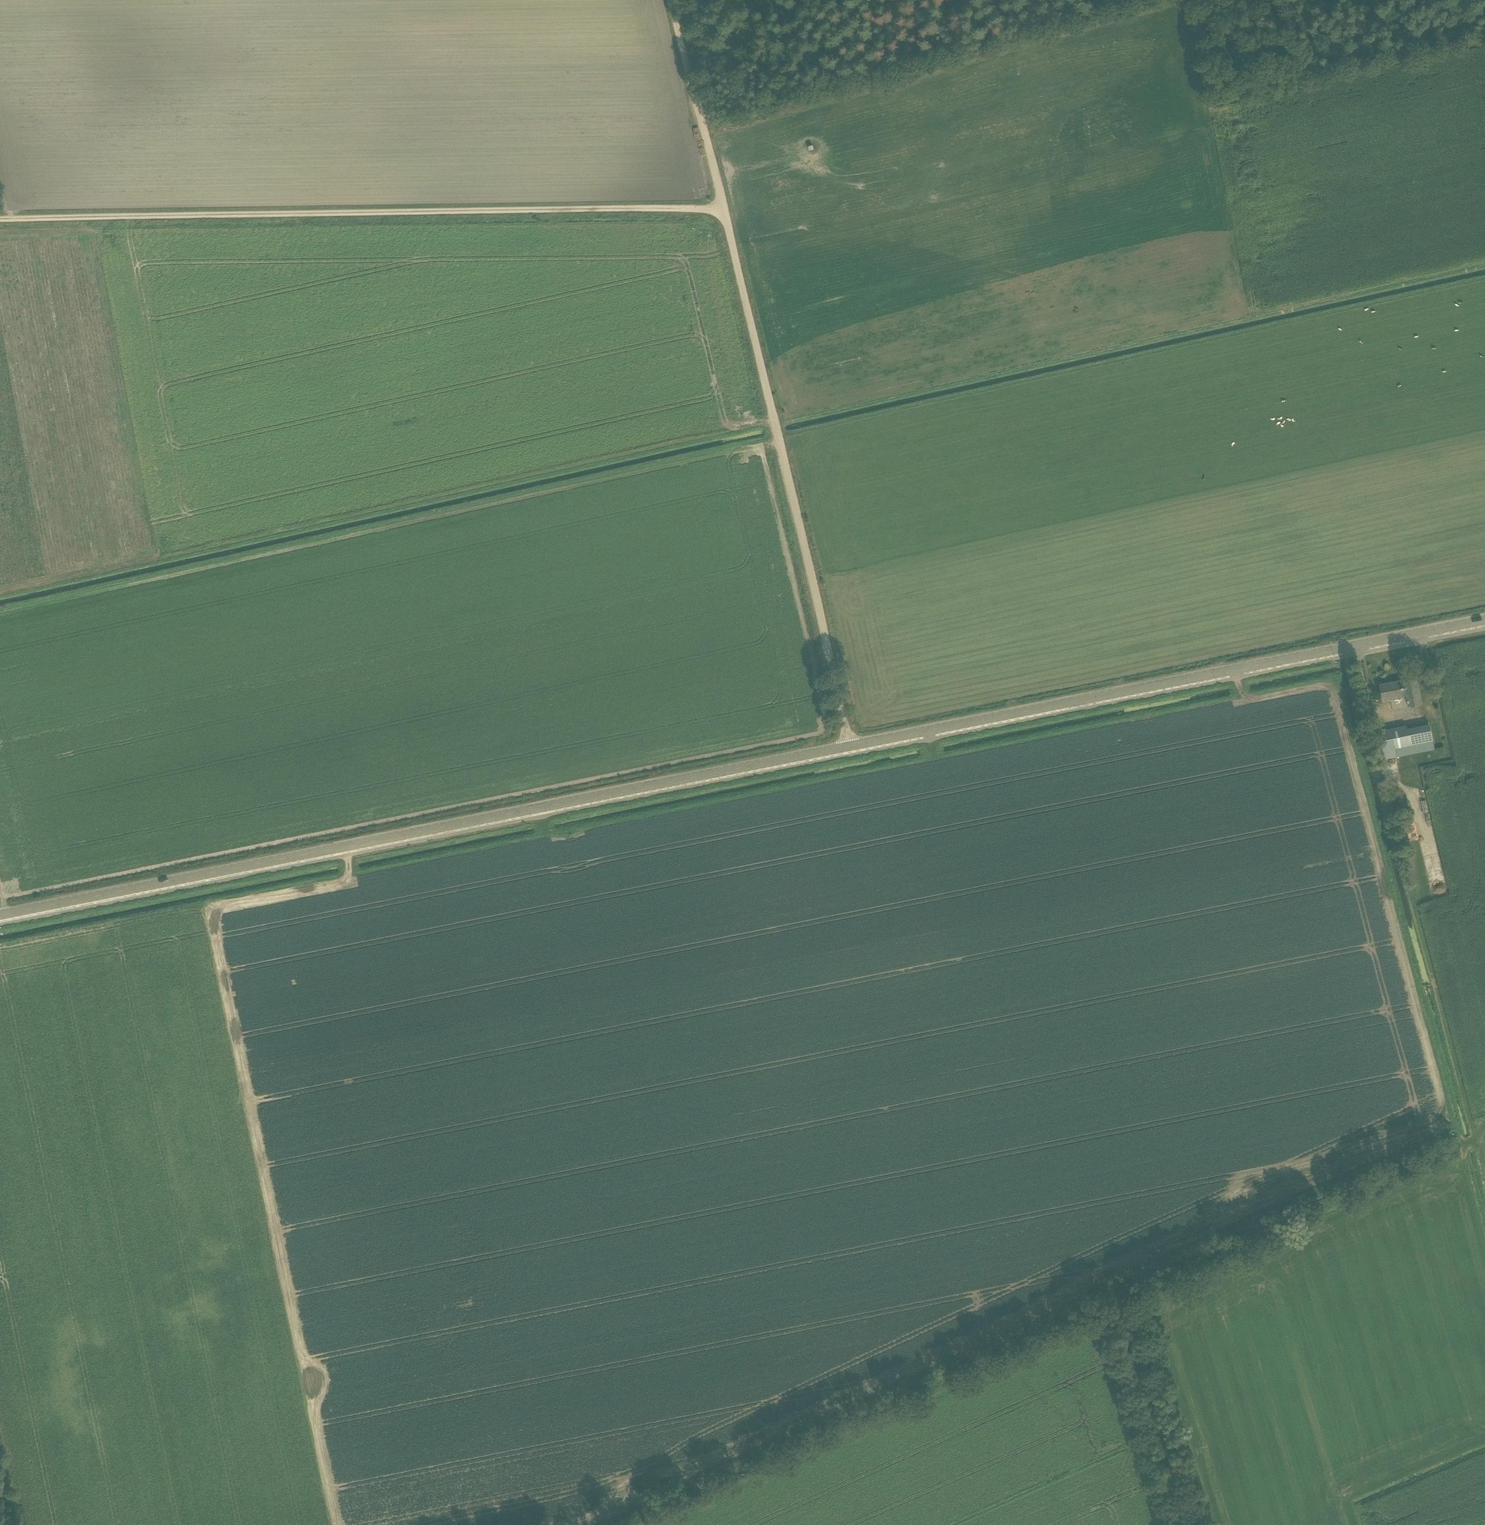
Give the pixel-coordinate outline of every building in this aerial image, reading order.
[(1409,706),(1421,704),(1416,676),(1403,679),(1404,681),(1380,685),(1383,701),(1407,696),(1409,706)] [(1397,758),(1412,755),(1407,728),(1407,726),(1378,731),(1384,759),(1384,760),(1397,758)]
